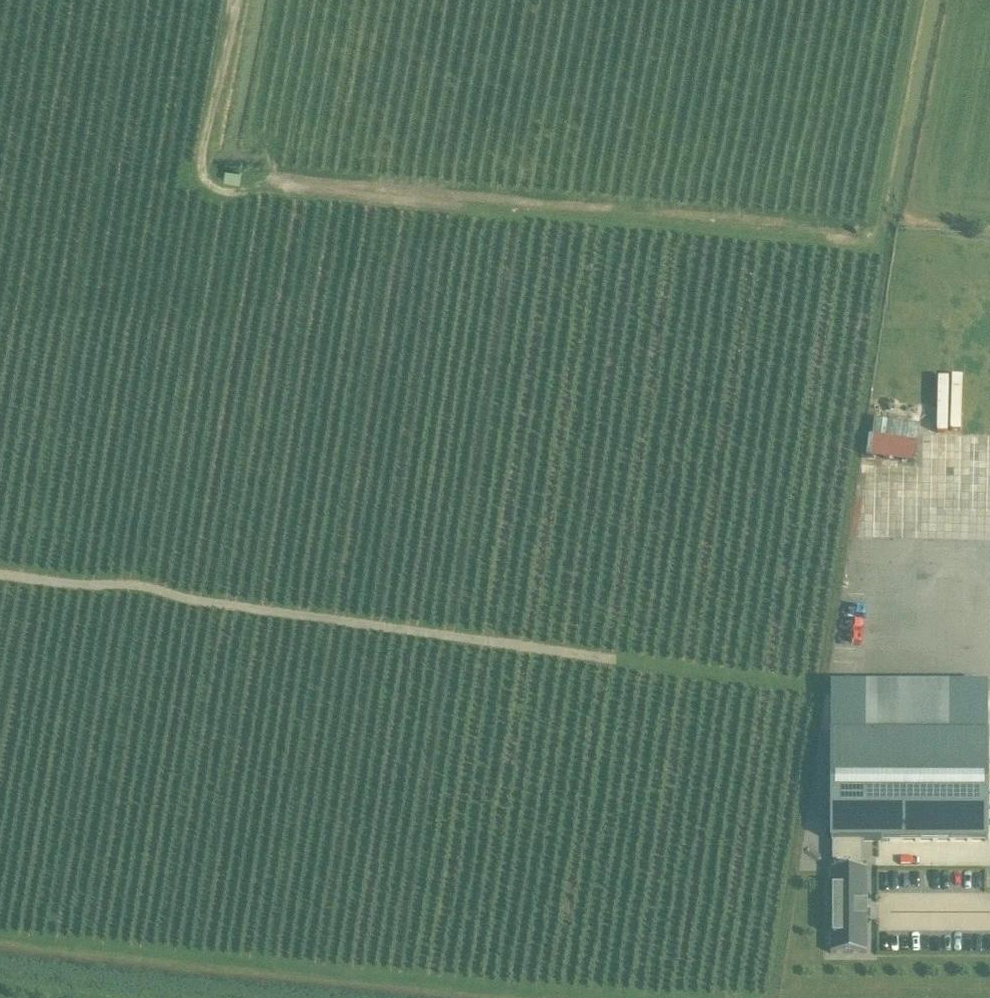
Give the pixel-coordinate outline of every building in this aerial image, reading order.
[(877,416),(870,455),(915,463),(922,424),(877,416)] [(831,914),(831,951),(869,951),(869,919),(869,900),(869,897),(865,897),(865,842),(988,842),(988,735),(831,735),(831,842),(832,842),(832,897),(831,897),(831,914)]
